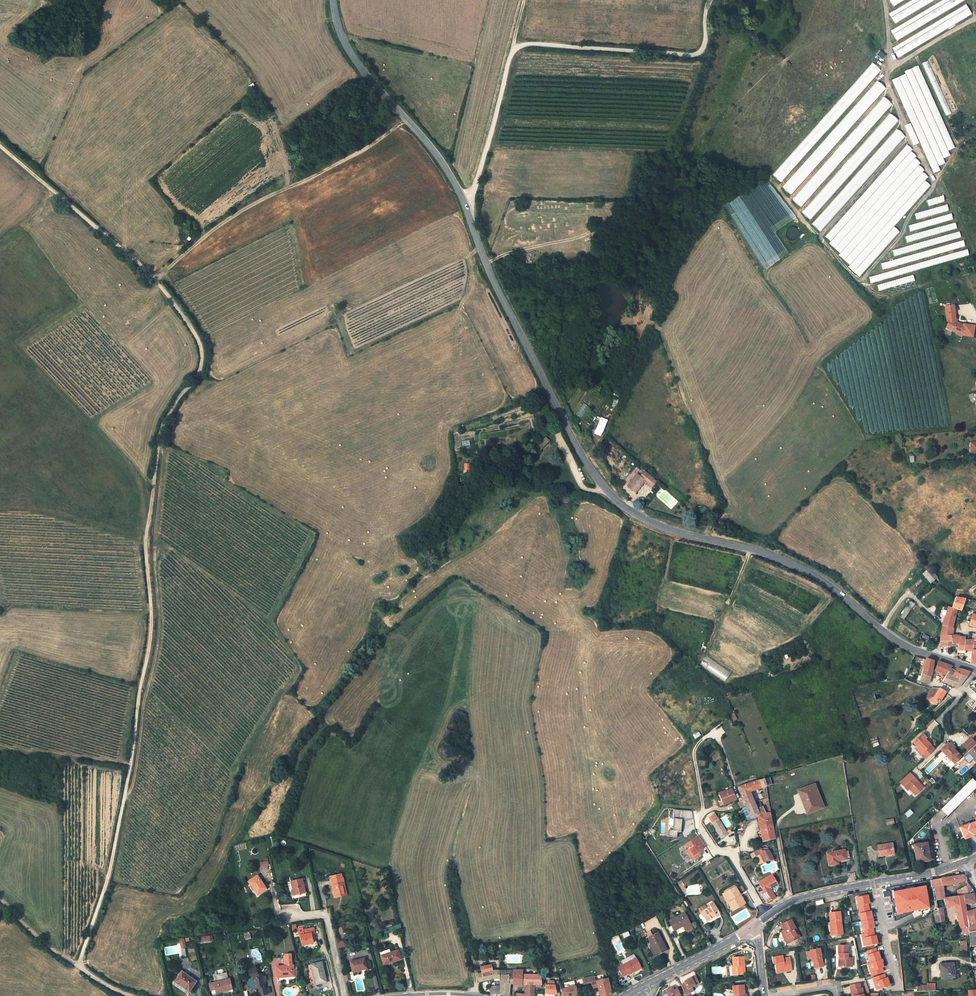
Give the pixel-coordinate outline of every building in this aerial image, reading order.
[(935,0),(910,0),(889,11),(894,21),(935,0)] [(971,0),(946,0),(890,28),(895,38),(971,0)] [(967,5),(892,47),(897,57),(973,15),(967,5)] [(883,59),(887,55),(881,50),(877,54),(883,59)] [(927,60),(922,62),(945,115),(951,113),(927,60)] [(872,62),(800,145),(800,144),(773,175),(780,182),(812,145),(812,146),(879,69),(872,62)] [(809,166),(813,169),(884,87),(877,80),(825,139),(827,140),(823,144),(822,143),(806,162),(809,165),(809,166)] [(860,138),(891,104),(884,97),(853,131),(860,138)] [(858,163),(897,120),(890,113),(856,151),(861,155),(856,161),(858,163)] [(913,145),(919,142),(910,122),(904,124),(913,145)] [(868,176),(904,135),(896,129),(865,164),(869,168),(865,173),(868,176)] [(905,146),(826,241),(850,261),(875,260),(898,232),(896,231),(891,231),(929,185),(926,183),(922,188),(918,188),(926,178),(924,176),(917,177),(922,170),(919,168),(914,174),(911,174),(911,173),(918,163),(917,162),(910,162),(915,156),(910,152),(911,152),(905,146)] [(928,206),(944,201),(942,195),(927,200),(928,206)] [(915,219),(948,211),(947,205),(914,213),(915,219)] [(951,214),(907,225),(909,231),(952,220),(951,214)] [(955,227),(902,233),(903,246),(890,251),(890,255),(893,261),(880,263),(881,268),(882,268),(893,264),(960,256),(951,259),(961,258),(968,255),(967,250),(946,252),(957,248),(964,247),(963,241),(947,242),(961,237),(959,232),(942,234),(956,228),(955,227)] [(871,282),(884,278),(883,273),(870,277),(871,282)] [(949,320),(947,303),(938,305),(940,319),(942,320),(939,326),(956,332),(955,333),(966,334),(968,323),(957,322),(957,323),(949,320)] [(594,433),(601,436),(609,420),(601,417),(594,433)] [(975,431),(973,431),(973,440),(973,442),(967,442),(967,449),(975,448),(975,431)] [(543,447),(550,441),(546,437),(539,444),(543,447)] [(973,440),(965,440),(966,450),(975,450),(975,448),(967,449),(967,442),(973,442),(973,440)] [(638,478),(630,471),(620,482),(628,489),(638,478)] [(919,574),(930,583),(936,576),(926,567),(919,574)] [(950,601),(949,605),(953,606),(956,607),(960,596),(950,595),(950,601)] [(895,613),(899,616),(911,602),(907,598),(895,613)] [(949,605),(950,601),(948,601),(946,601),(940,618),(950,620),(951,615),(953,606),(949,605)] [(966,623),(975,625),(975,614),(969,612),(966,620),(966,623)] [(952,648),(960,648),(961,636),(961,634),(948,633),(949,625),(939,624),(938,629),(937,635),(937,640),(937,641),(948,646),(948,643),(952,644),(952,648)] [(971,637),(970,641),(965,640),(965,636),(961,636),(960,648),(963,648),(966,648),(968,661),(974,662),(975,652),(975,637),(971,637)] [(923,658),(919,680),(927,682),(930,669),(931,660),(923,658)] [(947,670),(949,666),(950,665),(936,660),(935,661),(933,669),(942,672),(946,674),(947,670)] [(962,669),(953,667),(952,671),(964,676),(966,670),(962,669)] [(946,674),(942,680),(955,687),(958,684),(964,676),(952,671),(947,670),(946,674)] [(930,686),(922,696),(935,705),(937,702),(931,698),(937,688),(930,686)] [(931,698),(937,702),(944,692),(937,688),(931,698)] [(931,715),(923,723),(925,725),(932,717),(931,715)] [(912,740),(916,744),(922,750),(920,752),(925,756),(932,749),(927,744),(930,742),(924,736),(925,735),(921,731),(912,740)] [(968,748),(975,740),(971,734),(963,742),(968,748)] [(877,737),(870,739),(873,747),(879,745),(877,737)] [(955,760),(961,754),(948,741),(941,748),(952,759),(953,758),(955,760)] [(970,756),(973,760),(975,757),(975,742),(968,749),(963,754),(967,759),(970,756)] [(915,793),(923,786),(915,777),(914,778),(911,776),(913,774),(910,771),(900,781),(905,786),(907,785),(915,793)] [(755,803),(752,791),(766,787),(764,778),(738,787),(746,806),(755,803)] [(960,801),(959,799),(968,790),(969,792),(975,785),(975,783),(971,778),(959,789),(940,808),(946,814),(960,801)] [(809,813),(822,806),(816,794),(818,792),(813,783),(799,789),(804,800),(803,801),(809,813)] [(732,789),(721,794),(726,805),(737,800),(732,789)] [(816,794),(822,806),(825,805),(818,792),(816,794)] [(750,815),(748,816),(751,821),(760,817),(760,816),(757,808),(755,803),(746,806),(746,807),(750,815)] [(763,806),(757,808),(760,816),(766,814),(763,806)] [(910,809),(905,814),(909,817),(914,812),(910,809)] [(760,817),(761,819),(765,840),(776,837),(774,824),(772,812),(769,813),(766,814),(760,816),(760,817)] [(975,814),(972,815),(974,821),(967,824),(958,826),(962,836),(963,839),(971,837),(970,835),(975,834),(975,814)] [(712,816),(707,820),(711,825),(711,826),(720,840),(727,836),(717,821),(712,816)] [(677,836),(677,831),(682,831),(682,819),(674,819),(673,830),(669,830),(669,836),(677,836)] [(692,856),(694,860),(699,857),(696,851),(698,850),(699,851),(705,847),(697,835),(684,843),(687,849),(684,851),(688,856),(692,856)] [(913,853),(915,853),(916,852),(915,844),(919,843),(919,844),(926,843),(926,841),(912,843),(913,853)] [(885,853),(895,851),(893,842),(878,844),(880,855),(885,854),(885,853)] [(915,844),(916,852),(915,853),(916,861),(929,859),(926,843),(919,844),(919,843),(915,844)] [(848,856),(852,856),(850,849),(846,849),(846,848),(828,851),(831,863),(841,861),(841,859),(844,858),(848,857),(848,856)] [(776,859),(771,849),(764,849),(765,851),(769,862),(776,859)] [(759,854),(763,866),(769,862),(765,851),(759,854)] [(266,876),(264,877),(262,873),(253,877),(261,891),(271,885),(266,876)] [(934,887),(942,885),(952,883),(953,884),(954,885),(955,885),(956,884),(957,883),(957,882),(966,880),(967,879),(967,877),(966,876),(966,875),(965,874),(964,874),(929,880),(930,888),(934,887)] [(339,895),(351,892),(346,875),(335,878),(339,895)] [(775,876),(761,883),(766,894),(764,895),(768,903),(776,900),(772,891),(780,887),(775,876)] [(299,893),(309,891),(305,878),(296,881),(299,893)] [(726,890),(731,900),(728,902),(732,909),(746,901),(735,884),(726,890)] [(955,896),(960,896),(971,894),(971,890),(969,885),(954,891),(955,896)] [(929,907),(925,887),(895,892),(898,913),(929,907)] [(722,892),(728,902),(731,900),(726,890),(722,892)] [(971,895),(971,894),(960,896),(963,905),(973,903),(971,895)] [(877,935),(875,935),(873,927),(875,927),(872,911),(870,911),(869,904),(870,903),(869,895),(857,897),(864,934),(862,934),(864,946),(871,945),(878,943),(877,935)] [(945,898),(943,898),(945,907),(954,906),(954,908),(963,906),(963,905),(960,896),(955,896),(945,898)] [(719,918),(723,916),(714,901),(709,904),(711,906),(701,912),(704,917),(707,916),(710,921),(714,918),(713,917),(717,915),(719,918)] [(964,909),(963,906),(954,908),(959,932),(965,931),(964,928),(967,927),(965,911),(964,909)] [(933,911),(935,923),(947,922),(946,919),(943,919),(941,908),(938,908),(933,911)] [(973,931),(975,931),(975,916),(975,914),(974,909),(965,911),(967,927),(968,932),(973,931)] [(832,936),(841,935),(838,913),(827,914),(829,923),(830,923),(832,935),(832,936)] [(687,932),(693,929),(685,915),(670,922),(676,932),(684,927),(687,932)] [(787,945),(798,938),(789,920),(780,925),(782,931),(780,932),(782,936),(781,937),(784,942),(785,941),(787,945)] [(313,932),(306,934),(308,944),(319,941),(318,937),(318,934),(321,934),(320,926),(312,928),(313,932)] [(655,948),(657,952),(655,953),(657,959),(668,952),(659,935),(650,940),(655,948)] [(188,938),(180,939),(181,943),(184,942),(185,949),(190,948),(188,938)] [(388,960),(405,954),(402,946),(385,952),(388,960)] [(847,967),(847,959),(846,959),(846,946),(836,946),(836,955),(837,955),(837,967),(847,967)] [(879,951),(877,952),(876,948),(867,951),(868,955),(871,963),(868,964),(872,975),(884,971),(882,967),(884,967),(879,951)] [(813,969),(822,967),(821,961),(820,961),(818,950),(809,951),(811,962),(812,962),(813,969)] [(288,960),(296,959),(295,951),(290,952),(289,953),(288,954),(288,955),(288,960)] [(782,957),(775,958),(776,964),(774,964),(775,971),(783,970),(784,972),(790,971),(789,959),(782,960),(782,957)] [(371,967),(369,958),(356,961),(358,970),(371,967)] [(741,958),(730,959),(731,967),(729,967),(730,976),(739,975),(738,967),(742,966),(741,958)] [(643,971),(637,960),(620,970),(625,978),(630,976),(631,977),(643,971)] [(321,983),(332,981),(327,961),(316,963),(317,969),(318,969),(321,983)] [(289,964),(281,965),(282,976),(299,974),(298,963),(296,963),(289,964)] [(941,979),(954,978),(953,963),(940,964),(941,979)] [(262,972),(260,967),(253,969),(254,975),(259,973),(260,976),(257,977),(259,986),(260,988),(263,987),(265,994),(272,992),(268,978),(270,977),(269,973),(268,973),(267,973),(266,972),(266,971),(262,972)] [(491,969),(484,970),(481,971),(477,972),(480,980),(486,978),(493,977),(500,978),(501,978),(500,969),(492,969),(491,969)] [(501,978),(501,988),(502,994),(512,995),(512,983),(527,983),(536,983),(543,983),(541,973),(528,973),(527,969),(501,969),(500,969),(501,978)] [(198,981),(184,972),(178,980),(193,989),(198,981)] [(873,978),(877,990),(891,985),(888,977),(886,978),(885,974),(873,978)] [(219,979),(221,986),(219,987),(220,991),(237,986),(235,976),(219,979)] [(679,988),(683,995),(688,995),(692,994),(690,990),(697,986),(693,979),(682,985),(683,986),(679,988)] [(546,994),(557,994),(557,980),(549,980),(549,985),(546,985),(546,994)] [(593,983),(594,988),(594,989),(600,988),(601,995),(612,995),(608,980),(597,982),(593,983)] [(527,983),(526,993),(526,995),(535,995),(536,983),(527,983)] [(578,986),(561,987),(562,995),(579,995),(578,986)] [(739,995),(739,994),(741,994),(740,986),(739,986),(731,987),(730,987),(730,994),(729,994),(727,993),(726,995),(739,995)] [(852,995),(862,995),(860,988),(859,988),(849,990),(850,995),(852,995)]
